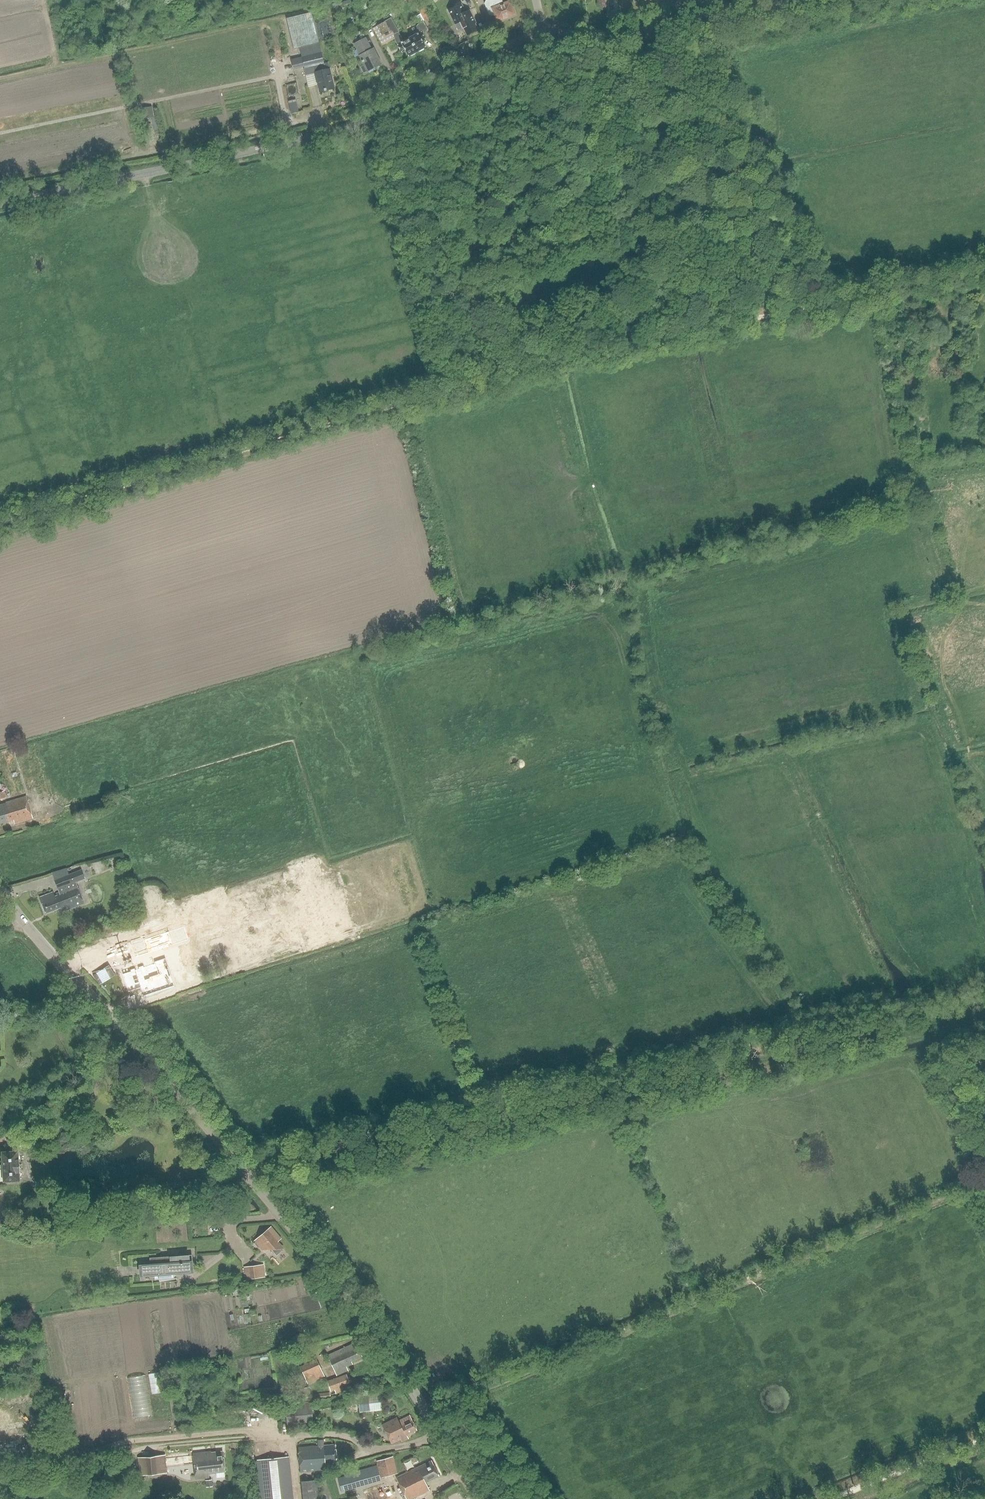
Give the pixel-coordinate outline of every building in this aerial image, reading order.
[(503,5),(501,0),(489,0),(486,1),(484,4),(489,15),(492,16),(495,14),(497,21),(514,14),(509,2),(503,5)] [(467,35),(478,30),(474,23),(475,23),(469,10),(465,12),(461,4),(448,10),(454,24),(459,22),(462,29),(463,29),(467,35)] [(342,5),(335,7),(337,13),(344,11),(342,5)] [(430,18),(425,8),(419,12),(424,21),(430,18)] [(293,49),(319,42),(312,13),(286,19),(293,49)] [(403,42),(399,32),(391,19),(373,28),(382,46),(394,40),(401,53),(405,51),(408,57),(417,52),(407,35),(409,39),(403,42)] [(418,26),(412,29),(413,32),(407,35),(417,52),(426,48),(422,42),(426,40),(423,34),(428,31),(424,22),(418,26)] [(350,37),(354,44),(359,56),(364,66),(360,67),(364,74),(381,65),(373,49),(371,50),(361,31),(350,37)] [(305,77),(314,75),(315,80),(316,80),(319,93),(334,89),(330,69),(325,70),(321,53),(318,43),(299,47),(304,69),(305,77)] [(295,100),(287,102),(290,114),(297,112),(295,100)] [(151,108),(140,110),(142,120),(153,118),(151,108)] [(32,819),(26,797),(6,802),(6,803),(0,805),(0,824),(13,820),(14,824),(32,819)] [(62,913),(75,908),(84,904),(76,883),(85,880),(81,869),(69,874),(70,876),(53,882),(58,894),(54,896),(53,892),(39,898),(45,914),(60,908),(62,913)] [(182,912),(191,945),(236,932),(233,921),(320,896),(313,872),(225,898),(222,888),(185,899),(188,910),(182,912)] [(328,919),(336,916),(330,899),(322,902),(328,919)] [(134,956),(188,939),(184,927),(131,944),(134,956)] [(167,971),(168,971),(169,970),(166,959),(164,959),(153,963),(154,965),(145,967),(145,966),(139,967),(140,969),(137,970),(136,968),(132,970),(131,970),(131,972),(123,974),(129,993),(141,989),(144,996),(144,997),(175,987),(171,976),(170,976),(169,977),(167,971)] [(4,1182),(20,1181),(18,1152),(2,1153),(4,1182)] [(272,1226),(254,1241),(262,1251),(272,1250),(276,1255),(282,1251),(281,1249),(285,1249),(278,1241),(282,1238),(272,1226)] [(150,1263),(139,1264),(140,1276),(154,1275),(154,1279),(174,1278),(174,1273),(191,1272),(189,1255),(150,1258),(150,1263)] [(244,1267),(245,1280),(265,1277),(264,1264),(244,1267)] [(336,1376),(342,1373),(348,1370),(346,1367),(352,1364),(351,1361),(362,1357),(358,1349),(356,1349),(353,1343),(327,1355),(336,1376)] [(300,1366),(307,1384),(324,1376),(316,1359),(300,1366)] [(350,1388),(346,1374),(329,1379),(332,1392),(350,1388)] [(306,1398),(332,1395),(332,1392),(310,1395),(309,1387),(305,1388),(306,1398)] [(380,1393),(358,1395),(360,1412),(382,1410),(381,1401),(385,1400),(384,1396),(380,1396),(380,1393)] [(285,1408),(287,1425),(313,1422),(311,1405),(307,1406),(307,1402),(298,1403),(298,1406),(285,1408)] [(393,1444),(401,1440),(401,1442),(408,1438),(406,1435),(416,1429),(409,1415),(398,1421),(397,1418),(382,1426),(391,1444),(393,1444)] [(318,1446),(298,1448),(300,1472),(326,1469),(325,1461),(337,1460),(335,1445),(324,1446),(323,1440),(317,1440),(318,1446)] [(192,1453),(192,1455),(165,1458),(165,1455),(137,1457),(139,1476),(167,1473),(166,1466),(193,1463),(195,1479),(209,1478),(208,1473),(225,1472),(223,1452),(211,1453),(211,1451),(192,1453)] [(289,1456),(257,1460),(261,1498),(293,1498),(289,1456)] [(376,1461),(381,1478),(397,1473),(393,1456),(376,1461)] [(438,1476),(431,1461),(396,1477),(407,1498),(412,1498),(430,1490),(426,1482),(438,1476)] [(354,1488),(381,1480),(377,1468),(351,1475),(351,1477),(339,1480),(342,1492),(354,1489),(354,1488)] [(317,1480),(301,1481),(303,1498),(319,1498),(317,1480)]
